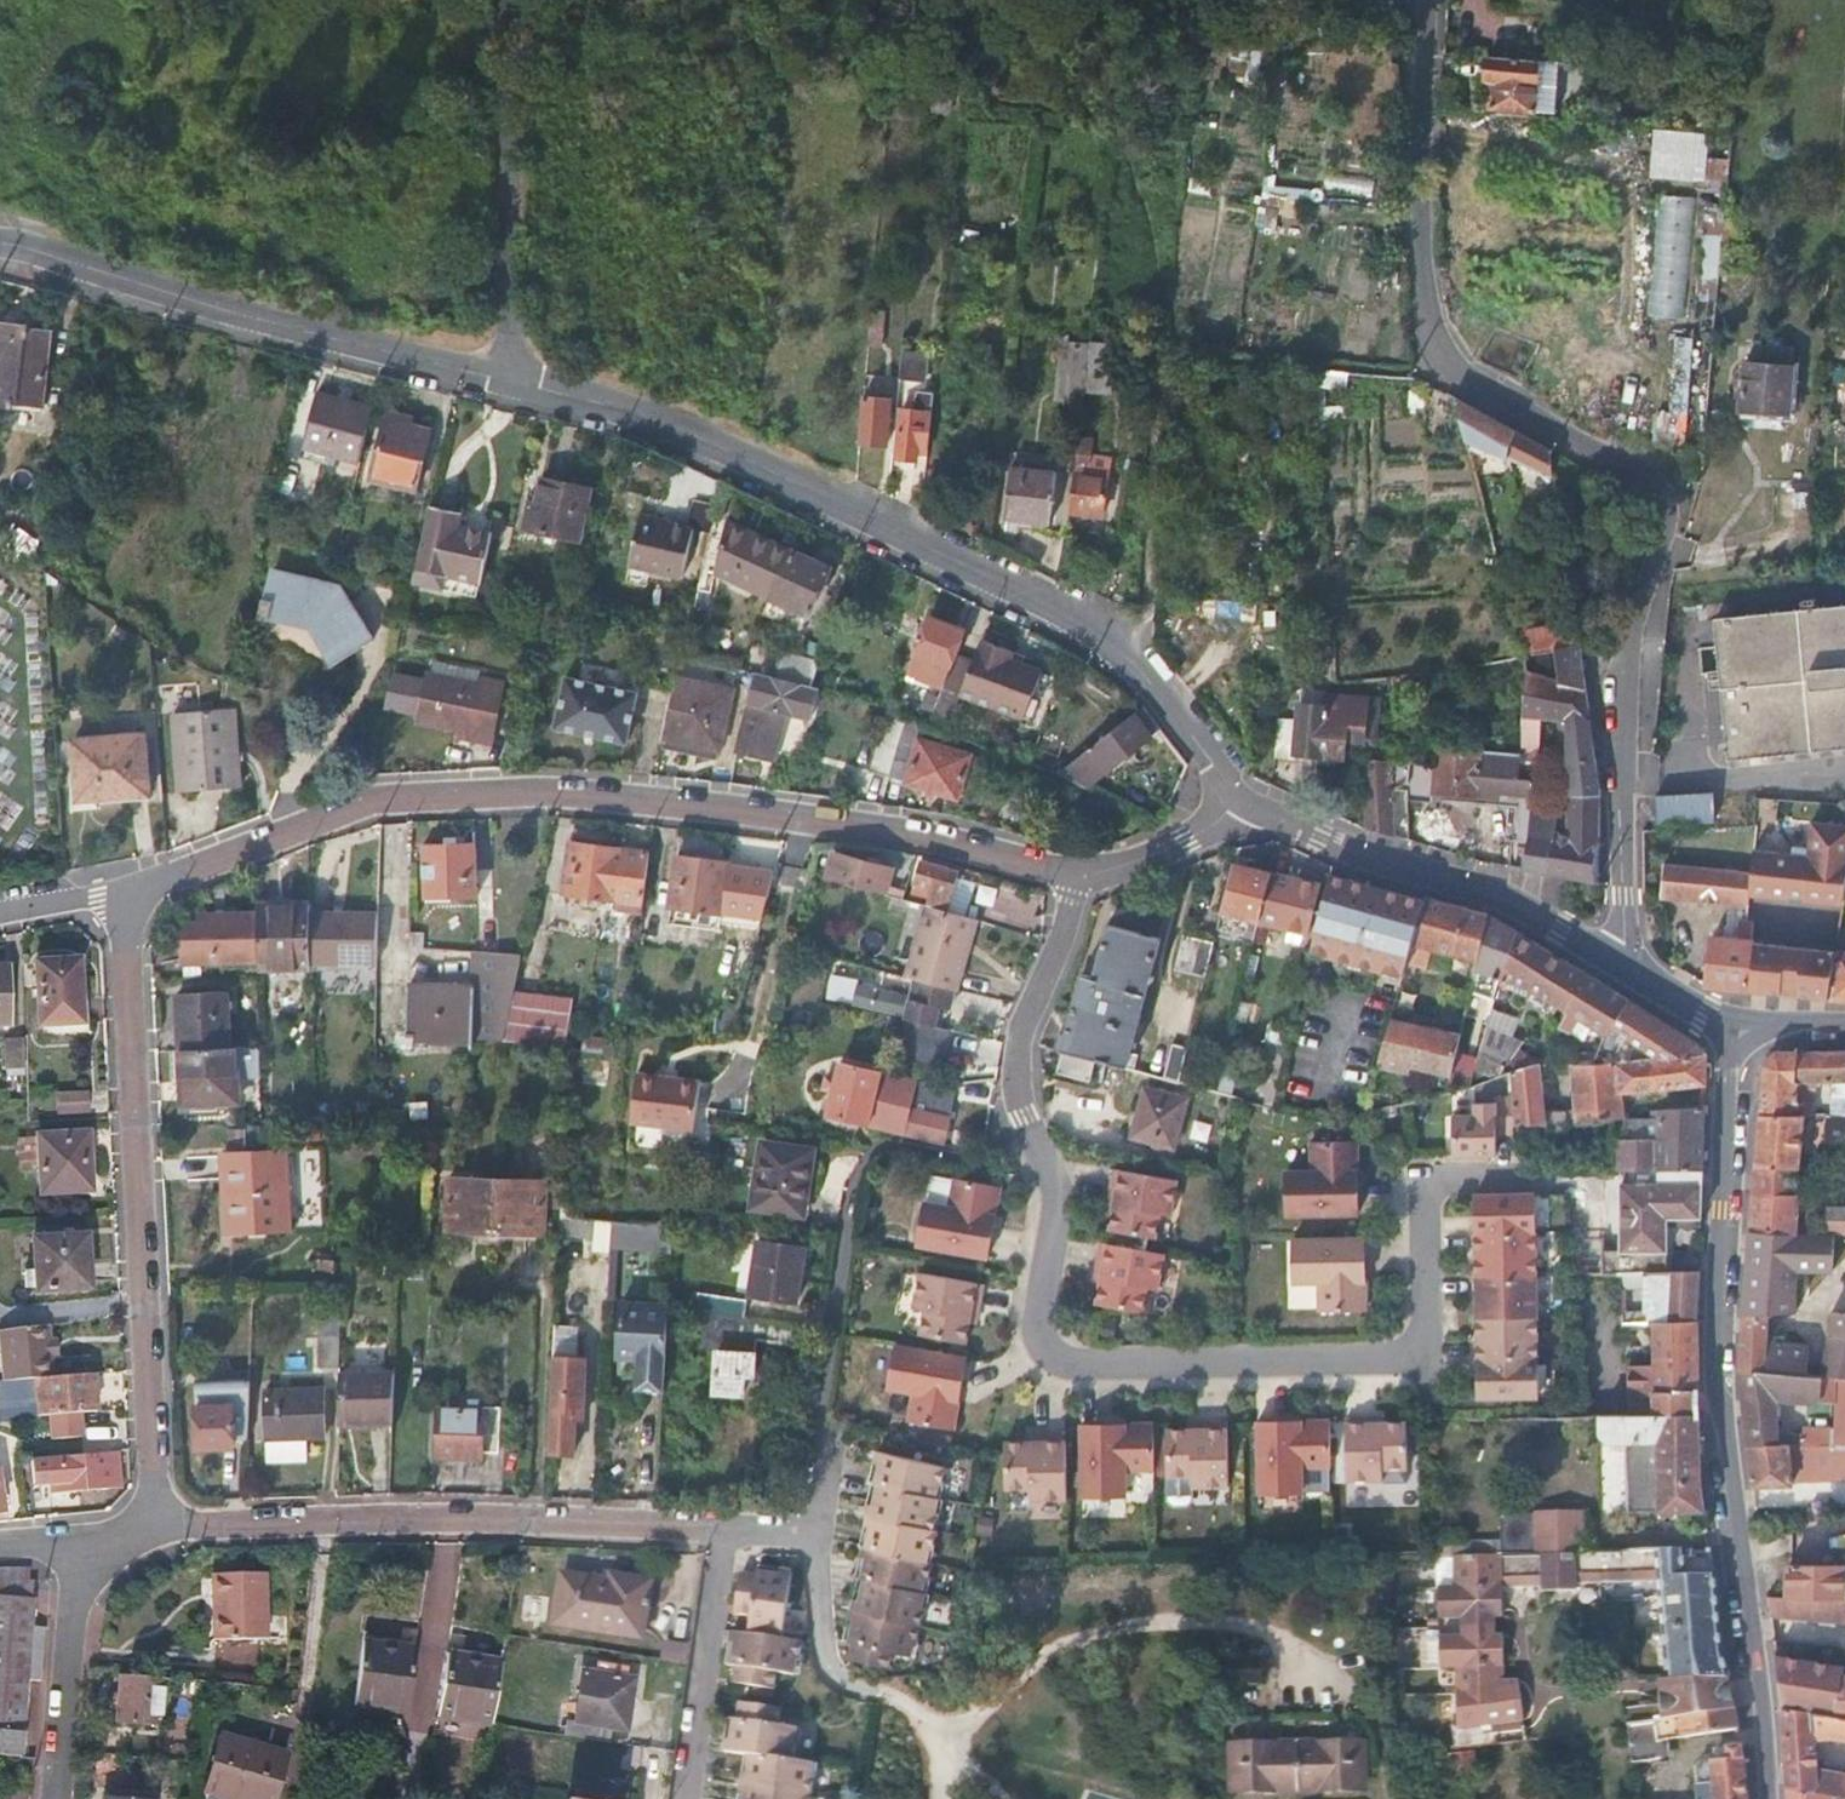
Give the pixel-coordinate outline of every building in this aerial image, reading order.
[(1536,59),(1487,56),(1485,81),(1492,81),(1490,106),(1533,109),(1536,59)] [(1687,117),(1686,128),(1728,132),(1729,120),(1687,117)] [(1650,178),(1705,180),(1706,132),(1652,130),(1650,178)] [(1275,164),(1301,166),(1302,146),(1276,144),(1275,164)] [(1656,194),(1652,316),(1687,318),(1691,195),(1656,194)] [(886,313),(873,312),(870,347),(884,349),(886,313)] [(0,328),(0,340),(31,342),(31,331),(0,328)] [(0,340),(0,407),(18,408),(20,404),(48,405),(56,334),(31,331),(31,342),(0,340)] [(1668,412),(1654,411),(1652,446),(1686,448),(1691,337),(1672,336),(1668,412)] [(1085,389),(1086,379),(1089,354),(1089,349),(1055,346),(1053,370),(1074,372),(1072,388),(1057,388),(1055,404),(1069,404),(1078,404),(1079,389),(1085,389)] [(1110,381),(1112,357),(1089,354),(1086,379),(1110,381)] [(902,365),(898,398),(910,399),(912,380),(925,381),(926,367),(902,365)] [(1743,365),(1739,411),(1786,416),(1791,369),(1743,365)] [(305,451),(361,466),(374,412),(319,398),(305,451)] [(865,399),(861,446),(888,448),(892,402),(865,399)] [(1455,399),(1467,441),(1556,476),(1553,452),(1455,399)] [(1069,404),(1055,404),(1055,412),(1067,413),(1069,404)] [(919,450),(928,450),(932,416),(902,412),(898,460),(917,462),(919,450)] [(379,420),(365,485),(411,496),(426,431),(379,420)] [(1056,473),(1015,468),(1009,520),(1052,524),(1056,473)] [(1075,471),(1070,515),(1104,518),(1109,476),(1075,471)] [(527,507),(521,532),(578,545),(588,492),(541,482),(535,508),(527,507)] [(480,507),(478,517),(491,519),(493,510),(480,507)] [(427,510),(413,576),(476,591),(490,535),(458,527),(459,518),(427,510)] [(771,601),(793,554),(715,517),(698,593),(709,595),(712,583),(708,582),(709,573),(771,601)] [(643,520),(632,570),(680,582),(693,533),(643,520)] [(771,601),(764,615),(797,630),(803,629),(831,571),(793,554),(771,601)] [(312,625),(337,663),(370,641),(338,593),(272,576),(267,602),(262,602),(258,621),(268,623),(270,615),(312,625)] [(688,635),(687,640),(698,643),(709,595),(698,593),(688,635)] [(1726,753),(1844,742),(1844,601),(1713,615),(1726,753)] [(907,678),(941,693),(954,660),(966,632),(933,618),(907,678)] [(974,669),(962,702),(1025,729),(1045,681),(1014,669),(1018,658),(984,643),(974,669)] [(1568,801),(1600,799),(1596,766),(1580,650),(1576,650),(1528,658),(1523,718),(1542,721),(1567,726),(1568,801)] [(770,678),(809,688),(817,664),(778,653),(770,678)] [(941,693),(962,702),(974,669),(954,660),(941,693)] [(755,674),(738,753),(769,759),(779,712),(810,718),(816,689),(809,688),(770,678),(755,674)] [(426,676),(415,724),(457,733),(457,742),(488,748),(500,682),(478,678),(477,685),(426,676)] [(564,681),(552,733),(625,749),(637,696),(564,681)] [(678,681),(663,743),(718,757),(731,693),(678,681)] [(927,726),(949,735),(962,702),(941,693),(927,726)] [(1346,746),(1366,747),(1374,747),(1377,702),(1329,698),(1328,707),(1300,705),(1295,755),(1345,758),(1346,746)] [(1055,782),(1083,795),(1163,730),(1148,709),(1133,721),(1131,718),(1055,782)] [(872,774),(890,780),(908,717),(890,712),(872,774)] [(233,713),(175,718),(180,797),(239,792),(233,713)] [(908,717),(890,780),(908,785),(909,788),(958,803),(971,758),(921,742),(925,725),(908,717)] [(1522,726),(1541,729),(1542,721),(1523,718),(1522,726)] [(1534,786),(1541,729),(1522,726),(1520,758),(1518,785),(1534,786)] [(1010,737),(1003,752),(1016,758),(1022,743),(1010,737)] [(142,738),(73,743),(78,802),(148,796),(142,738)] [(1366,747),(1366,761),(1386,761),(1387,748),(1374,747),(1366,747)] [(1368,831),(1394,838),(1392,793),(1407,794),(1407,802),(1431,805),(1432,801),(1508,811),(1504,843),(1527,846),(1530,816),(1534,786),(1518,785),(1520,758),(1441,749),(1438,748),(1436,764),(1386,761),(1366,761),(1363,761),(1368,831)] [(1712,789),(1656,793),(1657,818),(1713,814),(1712,789)] [(1525,871),(1600,887),(1600,799),(1568,801),(1564,841),(1554,837),(1555,820),(1530,816),(1527,846),(1525,871)] [(1844,894),(1844,831),(1812,826),(1808,852),(1792,850),(1791,858),(1753,852),(1751,875),(1749,893),(1789,899),(1790,893),(1805,895),(1804,901),(1843,907),(1844,894)] [(644,906),(650,855),(571,846),(565,896),(586,899),(585,908),(600,910),(602,900),(644,906)] [(473,848),(425,850),(427,900),(475,898),(473,848)] [(889,889),(895,871),(836,853),(828,879),(887,897),(889,889)] [(730,864),(678,858),(672,909),(692,912),(691,921),(709,923),(710,913),(725,914),(724,921),(763,926),(778,872),(730,867),(730,864)] [(928,909),(948,915),(957,880),(959,876),(922,864),(916,884),(934,889),(928,909)] [(1262,926),(1274,875),(1239,866),(1225,916),(1262,926)] [(1749,893),(1751,875),(1664,867),(1660,898),(1748,906),(1749,893)] [(1355,876),(1333,869),(1312,952),(1334,958),(1355,876)] [(1320,887),(1274,875),(1262,926),(1257,946),(1266,948),(1271,929),(1308,938),(1320,887)] [(1428,898),(1355,876),(1334,958),(1406,977),(1409,965),(1428,898)] [(948,915),(965,920),(976,885),(957,880),(948,915)] [(906,894),(889,889),(887,897),(904,902),(906,894)] [(1488,916),(1428,898),(1409,965),(1428,971),(1434,950),(1478,962),(1488,916)] [(1811,929),(1834,936),(1841,914),(1818,907),(1811,929)] [(960,991),(979,924),(965,920),(948,915),(928,909),(905,978),(917,981),(957,991),(960,991)] [(310,919),(310,910),(287,911),(258,911),(258,917),(259,964),(259,970),(310,971),(310,919)] [(1490,917),(1488,916),(1478,962),(1477,969),(1496,973),(1493,987),(1504,990),(1508,975),(1520,934),(1490,917)] [(259,964),(258,917),(226,917),(201,917),(201,926),(184,927),(185,965),(259,964)] [(379,971),(380,920),(310,919),(310,971),(379,971)] [(1059,1042),(1055,1053),(1064,1055),(1096,1064),(1125,1071),(1161,942),(1110,929),(1095,982),(1083,980),(1066,1043),(1059,1042)] [(1581,971),(1520,934),(1508,975),(1535,991),(1528,1002),(1554,1019),(1560,1010),(1561,1008),(1581,971)] [(424,939),(410,937),(410,951),(423,952),(424,939)] [(1218,946),(1186,938),(1177,971),(1209,979),(1218,946)] [(1711,939),(1706,985),(1749,991),(1752,945),(1753,943),(1711,939)] [(1752,945),(1749,991),(1769,993),(1770,987),(1780,989),(1786,948),(1752,945)] [(1770,987),(1769,993),(1809,999),(1810,993),(1799,991),(1804,951),(1786,948),(1780,989),(1770,987)] [(1836,954),(1804,951),(1799,991),(1810,993),(1809,999),(1829,1001),(1836,954)] [(1829,1001),(1844,1003),(1844,953),(1836,951),(1836,954),(1829,1001)] [(516,995),(522,960),(473,957),(471,991),(410,989),(409,1041),(475,1043),(480,1045),(506,1046),(516,995)] [(78,961),(36,964),(38,1026),(81,1024),(78,961)] [(0,967),(0,1024),(10,1024),(9,967),(0,967)] [(1613,1030),(1629,1001),(1581,971),(1561,1008),(1571,1015),(1563,1031),(1573,1036),(1581,1022),(1608,1039),(1613,1030)] [(855,1009),(859,988),(861,983),(834,977),(828,1003),(829,1003),(855,1009)] [(905,1021),(936,1029),(941,1009),(952,1011),(957,991),(917,981),(913,1000),(859,988),(855,1009),(905,1021)] [(178,997),(180,1053),(228,1051),(227,995),(178,997)] [(574,1003),(516,995),(506,1046),(521,1048),(565,1052),(576,1053),(578,1044),(568,1041),(574,1003)] [(1621,1061),(1703,1055),(1698,1046),(1629,1001),(1613,1030),(1632,1042),(1625,1053),(1621,1061)] [(739,1015),(741,1008),(729,1005),(726,1023),(737,1024),(739,1015)] [(790,1010),(784,1033),(792,1035),(798,1012),(790,1010)] [(1519,1018),(1498,1012),(1493,1029),(1515,1035),(1519,1018)] [(943,1071),(952,1033),(936,1029),(905,1021),(896,1060),(943,1071)] [(737,1024),(726,1023),(719,1022),(717,1035),(733,1037),(737,1024)] [(1395,1022),(1384,1067),(1417,1075),(1421,1068),(1457,1077),(1461,1051),(1462,1038),(1395,1022)] [(626,1044),(629,1025),(615,1024),(614,1043),(626,1044)] [(1485,1057),(1482,1071),(1498,1074),(1500,1069),(1508,1070),(1511,1061),(1516,1060),(1530,1040),(1515,1035),(1493,1029),(1485,1057)] [(24,1038),(7,1038),(8,1068),(24,1068),(24,1038)] [(604,1055),(625,1058),(626,1044),(614,1043),(606,1043),(604,1055)] [(1595,1063),(1621,1061),(1625,1053),(1605,1044),(1595,1063)] [(1175,1047),(1166,1081),(1182,1085),(1190,1051),(1175,1047)] [(1542,1051),(1542,1067),(1561,1065),(1560,1049),(1542,1051)] [(228,1051),(180,1053),(182,1107),(238,1105),(237,1051),(228,1051)] [(1461,1051),(1457,1077),(1479,1082),(1482,1071),(1485,1057),(1461,1051)] [(1798,1055),(1797,1077),(1802,1078),(1809,1081),(1810,1084),(1836,1084),(1844,1084),(1844,1054),(1798,1055)] [(1096,1064),(1064,1055),(1059,1074),(1091,1082),(1096,1064)] [(1625,1091),(1706,1086),(1706,1055),(1703,1055),(1621,1061),(1595,1063),(1572,1064),(1576,1124),(1626,1120),(1625,1091)] [(1764,1068),(1760,1117),(1799,1117),(1801,1093),(1796,1093),(1797,1077),(1798,1055),(1776,1055),(1764,1068)] [(957,1093),(841,1064),(828,1116),(921,1139),(922,1138),(945,1143),(957,1093)] [(1514,1101),(1517,1128),(1545,1126),(1542,1067),(1531,1069),(1512,1076),(1514,1101)] [(663,1078),(636,1076),(632,1126),(696,1131),(700,1081),(677,1079),(677,1081),(663,1080),(663,1078)] [(1835,1117),(1844,1117),(1844,1084),(1836,1084),(1835,1117)] [(1176,1150),(1189,1104),(1146,1092),(1134,1139),(1176,1150)] [(88,1095),(57,1097),(58,1115),(89,1113),(88,1095)] [(1517,1128),(1514,1101),(1497,1101),(1497,1106),(1478,1106),(1478,1118),(1455,1119),(1456,1158),(1499,1157),(1499,1135),(1518,1135),(1517,1128)] [(1620,1143),(1620,1174),(1628,1174),(1704,1173),(1705,1110),(1655,1113),(1655,1124),(1660,1124),(1661,1141),(1620,1143)] [(310,1129),(310,1113),(291,1113),(292,1129),(310,1129)] [(1760,1117),(1756,1171),(1800,1170),(1803,1117),(1799,1117),(1760,1117)] [(1827,1168),(1844,1167),(1844,1117),(1835,1117),(1829,1117),(1827,1168)] [(1193,1120),(1188,1140),(1206,1144),(1211,1125),(1193,1120)] [(260,1141),(260,1130),(246,1130),(245,1141),(260,1141)] [(286,1130),(260,1130),(260,1141),(285,1142),(286,1130)] [(87,1135),(23,1140),(26,1184),(41,1183),(42,1194),(91,1191),(87,1135)] [(1314,1174),(1288,1174),(1289,1218),(1361,1217),(1359,1144),(1313,1145),(1314,1174)] [(754,1209),(804,1216),(813,1153),(763,1146),(754,1209)] [(259,1157),(256,1233),(291,1231),(287,1155),(259,1157)] [(227,1235),(256,1233),(259,1157),(223,1159),(227,1235)] [(1750,1232),(1844,1233),(1844,1209),(1798,1207),(1800,1170),(1756,1171),(1750,1232)] [(1115,1212),(1112,1232),(1157,1241),(1161,1216),(1173,1218),(1179,1182),(1116,1171),(1111,1200),(1117,1202),(1115,1212)] [(1577,1277),(1645,1276),(1667,1275),(1669,1231),(1702,1230),(1704,1184),(1704,1173),(1628,1174),(1628,1186),(1623,1186),(1623,1254),(1606,1255),(1605,1244),(1576,1244),(1577,1277)] [(956,1180),(951,1209),(926,1205),(918,1248),(989,1260),(1002,1189),(956,1180)] [(928,1202),(948,1203),(949,1182),(929,1181),(928,1202)] [(494,1235),(497,1184),(450,1182),(448,1233),(494,1235)] [(544,1185),(497,1184),(494,1235),(542,1238),(544,1185)] [(1541,1400),(1537,1197),(1478,1199),(1481,1402),(1541,1400)] [(1117,1202),(1111,1200),(1109,1211),(1115,1212),(1117,1202)] [(610,1241),(611,1224),(605,1224),(559,1220),(558,1239),(594,1240),(593,1253),(609,1254),(610,1248),(610,1241)] [(672,1253),(674,1228),(611,1224),(610,1241),(610,1248),(672,1253)] [(1739,1373),(1809,1378),(1811,1353),(1811,1345),(1771,1342),(1772,1314),(1796,1311),(1798,1270),(1844,1271),(1844,1233),(1750,1232),(1739,1373)] [(87,1236),(34,1241),(37,1293),(90,1289),(87,1236)] [(806,1247),(760,1241),(752,1298),(797,1305),(806,1247)] [(1367,1242),(1295,1244),(1296,1287),(1321,1287),(1322,1316),(1368,1315),(1367,1242)] [(1165,1258),(1102,1247),(1097,1276),(1103,1277),(1102,1287),(1098,1308),(1143,1316),(1148,1292),(1159,1294),(1165,1258)] [(1843,1284),(1832,1286),(1830,1336),(1825,1354),(1820,1379),(1844,1380),(1844,1271),(1843,1284)] [(1667,1275),(1645,1276),(1645,1291),(1645,1295),(1662,1295),(1664,1303),(1648,1317),(1647,1326),(1651,1326),(1698,1323),(1700,1274),(1667,1275)] [(921,1338),(966,1346),(971,1325),(972,1315),(979,1316),(984,1287),(921,1275),(915,1311),(926,1313),(921,1338)] [(1103,1277),(1097,1276),(1095,1286),(1102,1287),(1103,1277)] [(747,1301),(700,1294),(698,1312),(708,1314),(712,1314),(746,1320),(747,1301)] [(636,1391),(663,1393),(668,1308),(622,1304),(618,1358),(638,1359),(636,1391)] [(199,1305),(180,1306),(181,1321),(200,1320),(199,1305)] [(704,1353),(709,1353),(712,1314),(708,1314),(704,1353)] [(712,1314),(709,1353),(720,1355),(717,1394),(744,1397),(746,1376),(754,1377),(756,1342),(758,1322),(746,1320),(712,1314)] [(979,1316),(972,1315),(971,1325),(977,1326),(979,1316)] [(1631,1327),(1647,1326),(1648,1317),(1632,1318),(1631,1327)] [(1618,1328),(1631,1327),(1632,1318),(1619,1318),(1618,1328)] [(791,1347),(794,1328),(758,1322),(756,1342),(791,1347)] [(1651,1326),(1653,1371),(1633,1372),(1633,1395),(1654,1395),(1700,1394),(1698,1323),(1651,1326)] [(2,1331),(6,1383),(55,1378),(51,1327),(2,1331)] [(554,1328),(553,1359),(577,1360),(577,1329),(554,1328)] [(319,1368),(340,1368),(340,1341),(320,1341),(319,1368)] [(890,1388),(916,1393),(912,1419),(956,1427),(968,1355),(897,1345),(890,1388)] [(1811,1353),(1809,1378),(1820,1379),(1825,1354),(1811,1353)] [(577,1360),(553,1359),(550,1455),(574,1456),(575,1421),(583,1421),(585,1360),(577,1360)] [(1832,1448),(1844,1448),(1844,1380),(1820,1379),(1809,1378),(1739,1373),(1747,1448),(1779,1448),(1777,1402),(1831,1403),(1832,1448)] [(6,1383),(0,1383),(0,1420),(52,1416),(80,1414),(97,1412),(94,1375),(55,1378),(6,1383)] [(339,1429),(396,1429),(397,1377),(340,1377),(339,1429)] [(196,1384),(197,1449),(233,1448),(233,1440),(247,1440),(249,1383),(196,1384)] [(266,1397),(268,1443),(307,1442),(323,1441),(322,1394),(266,1397)] [(1634,1409),(1655,1407),(1700,1411),(1700,1394),(1654,1395),(1633,1395),(1634,1409)] [(1634,1409),(1598,1411),(1601,1434),(1601,1442),(1635,1441),(1658,1441),(1659,1509),(1707,1509),(1702,1481),(1700,1411),(1655,1407),(1634,1409)] [(484,1415),(441,1413),(439,1458),(482,1460),(483,1454),(501,1455),(503,1422),(484,1422),(484,1415)] [(82,1438),(80,1414),(52,1416),(54,1441),(82,1438)] [(950,1447),(953,1434),(910,1425),(907,1438),(950,1447)] [(1409,1477),(1408,1431),(1387,1431),(1377,1431),(1377,1425),(1347,1426),(1348,1489),(1384,1489),(1384,1477),(1409,1477)] [(1333,1472),(1332,1426),(1260,1427),(1260,1499),(1304,1498),(1304,1473),(1333,1472)] [(1194,1493),(1231,1492),(1229,1428),(1199,1429),(1199,1435),(1189,1436),(1168,1436),(1168,1444),(1169,1478),(1169,1482),(1194,1482),(1194,1493)] [(1157,1476),(1156,1430),(1083,1431),(1085,1501),(1129,1503),(1128,1477),(1157,1476)] [(307,1442),(268,1443),(268,1461),(308,1458),(307,1442)] [(1070,1505),(1069,1442),(1039,1442),(1039,1449),(1028,1449),(1007,1449),(1008,1495),(1033,1495),(1033,1506),(1070,1505)] [(1169,1478),(1168,1444),(1159,1444),(1160,1478),(1169,1478)] [(1747,1448),(1751,1487),(1790,1487),(1789,1474),(1833,1471),(1832,1448),(1779,1448),(1747,1448)] [(120,1453),(31,1459),(35,1488),(50,1486),(51,1493),(123,1489),(120,1453)] [(878,1485),(936,1499),(941,1483),(945,1482),(948,1467),(890,1453),(886,1467),(878,1466),(874,1484),(878,1485)] [(1194,1482),(1169,1482),(1170,1507),(1176,1511),(1190,1511),(1195,1506),(1194,1493),(1194,1482)] [(941,1500),(936,1499),(878,1485),(873,1502),(882,1507),(880,1518),(882,1520),(936,1533),(940,1520),(937,1518),(941,1500)] [(1504,1519),(1504,1556),(1589,1555),(1588,1514),(1546,1514),(1545,1518),(1504,1519)] [(939,1535),(936,1533),(882,1520),(877,1534),(870,1533),(866,1551),(876,1553),(930,1566),(933,1549),(936,1548),(939,1535)] [(420,1618),(447,1623),(460,1547),(433,1543),(420,1618)] [(1598,1554),(1600,1585),(1665,1584),(1671,1681),(1732,1681),(1722,1653),(1719,1600),(1714,1552),(1598,1554)] [(932,1567),(930,1566),(876,1553),(872,1568),(863,1566),(859,1581),(863,1584),(922,1598),(927,1583),(929,1582),(932,1567)] [(1504,1556),(1445,1557),(1445,1583),(1438,1585),(1439,1618),(1463,1617),(1499,1616),(1506,1616),(1506,1588),(1554,1586),(1554,1592),(1584,1592),(1584,1585),(1600,1585),(1598,1554),(1589,1555),(1504,1556)] [(1817,1593),(1844,1592),(1844,1561),(1823,1559),(1801,1561),(1803,1566),(1787,1563),(1785,1594),(1817,1593)] [(754,1632),(789,1639),(797,1582),(782,1580),(783,1570),(765,1567),(763,1576),(761,1578),(747,1575),(741,1615),(756,1617),(754,1632)] [(26,1581),(27,1570),(0,1569),(0,1579),(26,1581)] [(259,1575),(211,1575),(210,1639),(260,1639),(259,1575)] [(22,1758),(27,1684),(39,1685),(44,1629),(31,1628),(35,1582),(26,1581),(0,1579),(0,1757),(22,1758)] [(609,1586),(561,1579),(554,1627),(641,1639),(649,1584),(612,1579),(609,1586)] [(926,1598),(922,1598),(863,1584),(857,1602),(866,1604),(863,1615),(922,1630),(926,1614),(922,1614),(926,1598)] [(1844,1622),(1844,1592),(1817,1593),(1818,1620),(1844,1622)] [(1768,1600),(1771,1621),(1817,1623),(1818,1620),(1817,1593),(1785,1594),(1768,1600)] [(919,1646),(922,1630),(863,1615),(859,1631),(850,1630),(846,1648),(855,1651),(851,1666),(890,1676),(894,1660),(910,1664),(914,1645),(919,1646)] [(1499,1616),(1463,1617),(1464,1638),(1499,1637),(1499,1616)] [(807,1641),(789,1639),(754,1632),(748,1632),(746,1647),(736,1646),(733,1664),(742,1666),(740,1682),(780,1688),(783,1672),(799,1674),(802,1655),(805,1654),(807,1641)] [(1499,1637),(1464,1638),(1441,1639),(1442,1669),(1459,1668),(1459,1730),(1527,1726),(1527,1690),(1511,1691),(1510,1637),(1499,1637)] [(360,1711),(371,1646),(363,1645),(353,1710),(360,1711)] [(415,1652),(371,1646),(360,1711),(406,1717),(415,1652)] [(447,1656),(437,1721),(487,1728),(496,1663),(447,1656)] [(1781,1709),(1844,1718),(1844,1679),(1843,1678),(1843,1668),(1777,1662),(1781,1709)] [(582,1671),(575,1719),(626,1728),(633,1680),(628,1678),(628,1669),(599,1665),(598,1674),(582,1671)] [(167,1680),(118,1675),(114,1724),(163,1728),(167,1680)] [(1661,1681),(1662,1721),(1737,1711),(1732,1681),(1671,1681),(1661,1681)] [(751,1756),(797,1764),(798,1749),(796,1749),(798,1729),(782,1727),(782,1710),(744,1704),(742,1719),(733,1719),(730,1738),(738,1738),(737,1754),(751,1756)] [(1787,1788),(1817,1792),(1816,1770),(1815,1757),(1822,1756),(1821,1748),(1815,1748),(1815,1740),(1834,1738),(1844,1740),(1844,1718),(1781,1709),(1787,1788)] [(1662,1721),(1654,1723),(1657,1743),(1664,1742),(1740,1732),(1737,1711),(1662,1721)] [(1654,1723),(1626,1727),(1631,1762),(1665,1760),(1664,1742),(1657,1743),(1654,1723)] [(205,1797),(211,1798),(275,1798),(285,1763),(257,1753),(257,1749),(222,1737),(205,1797)] [(1351,1743),(1238,1741),(1237,1773),(1233,1774),(1229,1779),(1229,1787),(1236,1791),(1352,1790),(1356,1789),(1361,1785),(1361,1778),(1357,1773),(1352,1773),(1351,1743)] [(1743,1749),(1727,1752),(1727,1762),(1712,1765),(1712,1798),(1745,1798),(1743,1749)] [(808,1798),(814,1798),(816,1783),(815,1781),(816,1767),(797,1764),(751,1756),(749,1777),(758,1777),(756,1791),(808,1798)] [(1817,1792),(1844,1796),(1844,1775),(1816,1770),(1817,1792)] [(1787,1798),(1844,1798),(1844,1796),(1817,1792),(1787,1788),(1787,1798)]
